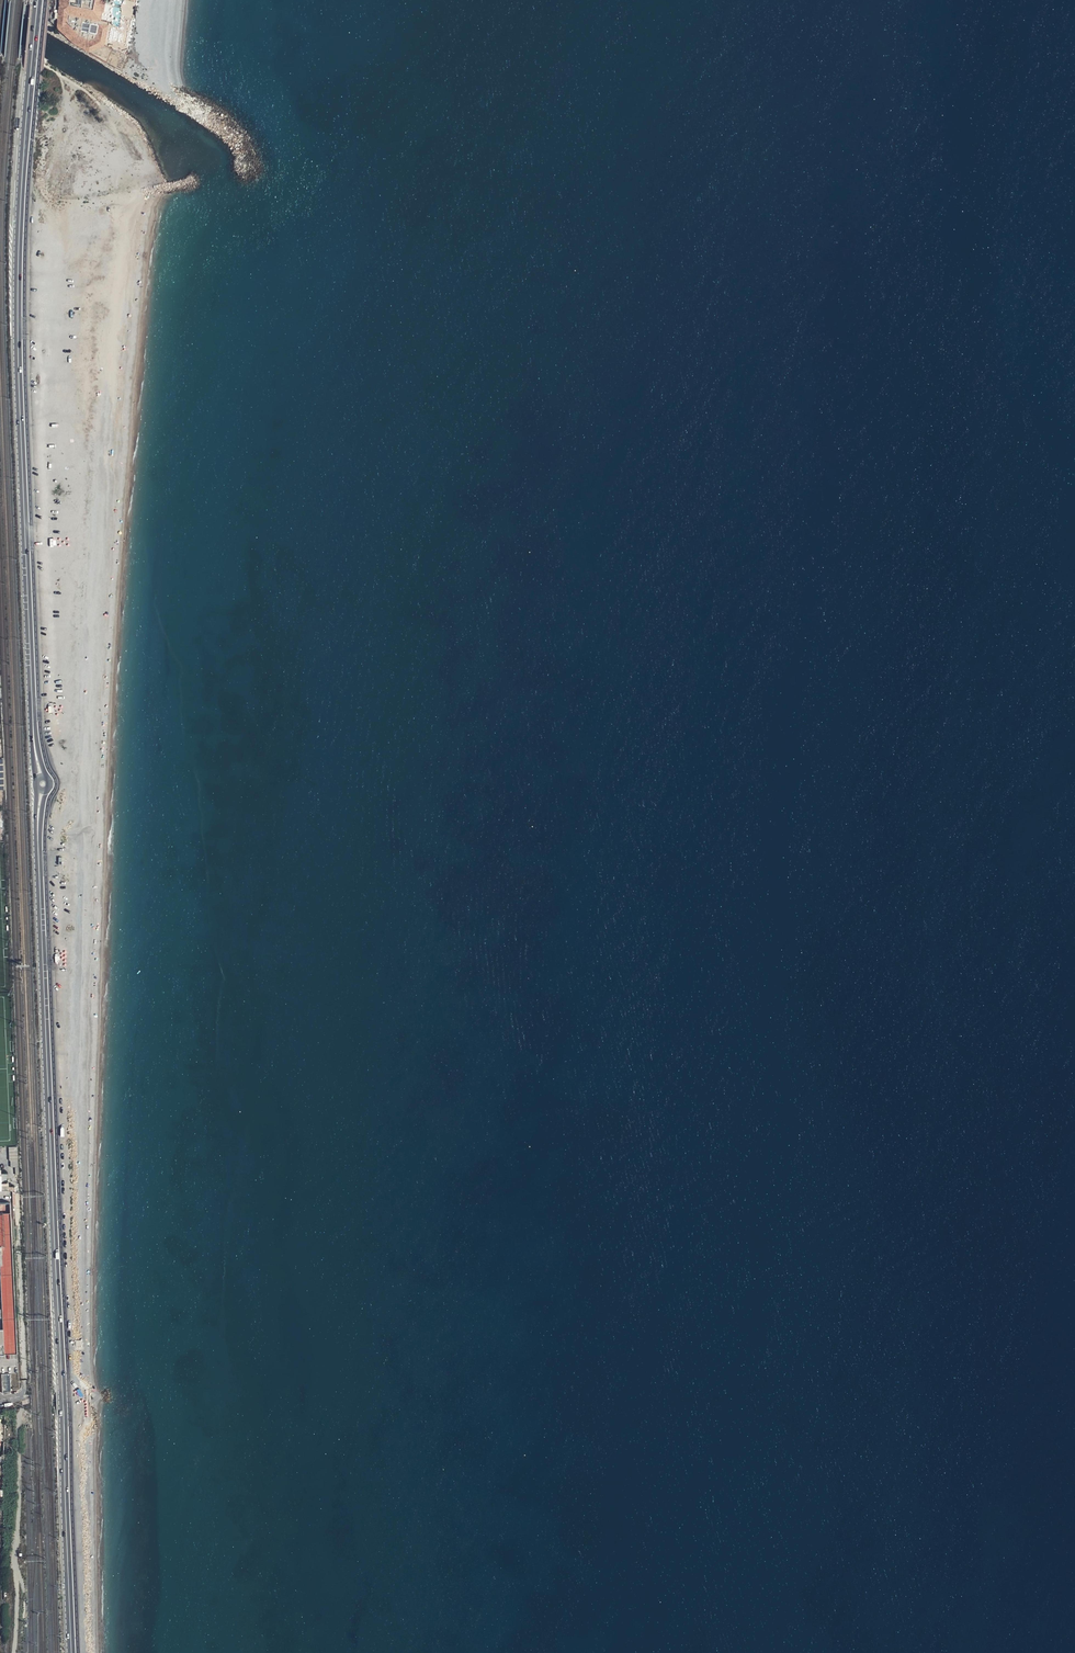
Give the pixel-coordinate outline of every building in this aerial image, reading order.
[(104,0),(60,0),(58,11),(59,11),(70,13),(71,5),(102,12),(104,0)] [(70,13),(59,11),(57,33),(78,46),(116,69),(122,72),(128,57),(109,48),(106,50),(104,47),(109,22),(70,13)] [(18,1167),(17,1147),(9,1147),(10,1167),(18,1167)] [(2,1191),(9,1190),(15,1192),(14,1187),(9,1187),(2,1187),(1,1177),(0,1177),(0,1191),(2,1191)] [(0,1328),(0,1354),(18,1353),(11,1202),(0,1202),(0,1308),(1,1327),(0,1328)] [(10,1373),(1,1373),(2,1387),(2,1392),(11,1391),(10,1379),(10,1373)]
